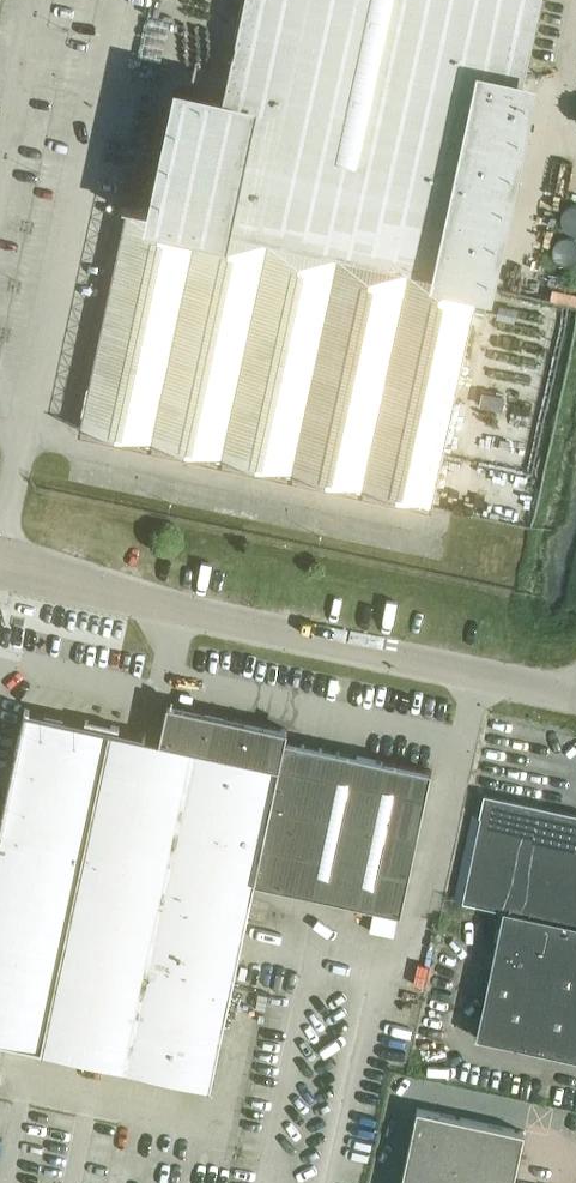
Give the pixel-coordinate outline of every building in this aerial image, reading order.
[(79,429),(151,445),(221,460),(292,475),(362,490),(432,505),(479,289),(523,85),(542,0),(245,0),(222,105),(202,101),(187,98),(184,112),(162,215),(123,207),(123,209),(126,210),(79,429)] [(481,68),(433,287),(495,300),(542,81),(481,68)] [(25,709),(0,827),(0,1043),(3,1044),(3,1045),(211,1090),(256,882),(402,914),(432,771),(384,761),(384,762),(286,741),(288,730),(168,703),(159,741),(146,738),(146,737),(30,712),(30,711),(25,709)] [(476,1037),(575,1059),(575,814),(485,795),(462,901),(503,910),(476,1037)] [(394,937),(398,917),(374,912),(370,932),(394,937)] [(525,1132),(418,1109),(402,1182),(514,1182),(525,1132)]
